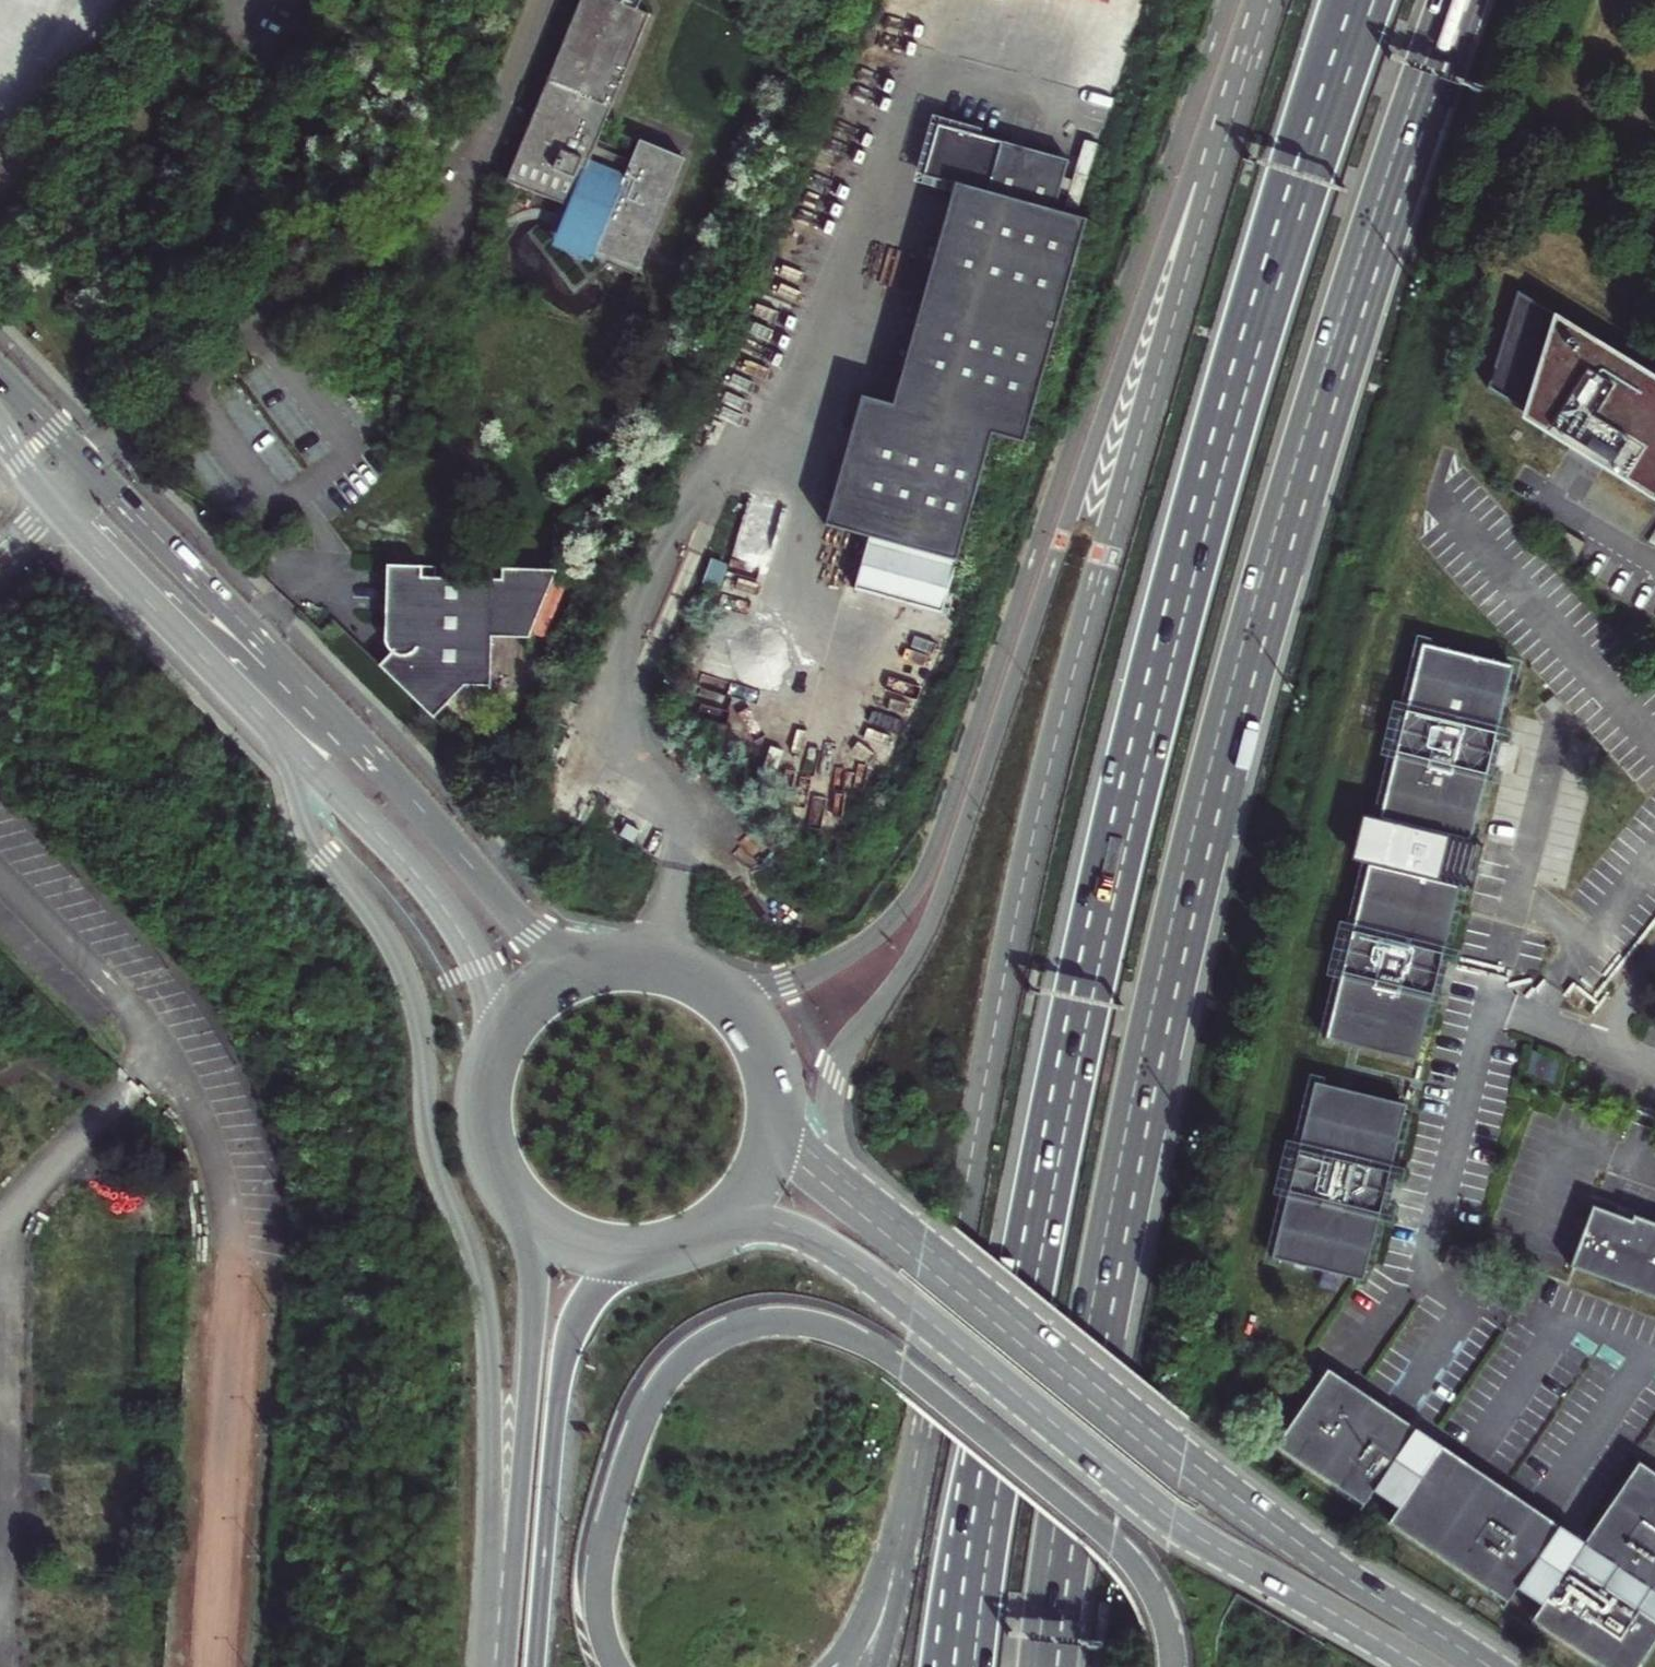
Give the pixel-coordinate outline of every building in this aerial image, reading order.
[(637,9),(641,0),(581,0),(506,181),(568,207),(571,208),(572,206),(577,209),(584,219),(587,224),(591,231),(592,236),(595,241),(597,244),(594,251),(596,252),(639,270),(684,159),(640,140),(631,161),(596,147),(650,15),(637,9)] [(1088,220),(1057,211),(1071,161),(941,123),(925,176),(956,185),(893,403),(862,394),(824,524),(955,562),(991,435),(1023,444),(1088,220)] [(552,246),(592,263),(596,252),(594,251),(597,244),(595,241),(592,236),(591,231),(587,224),(584,219),(577,209),(572,206),(571,208),(568,207),(552,246)] [(1516,280),(1486,378),(1584,439),(1650,481),(1654,474),(1654,368),(1516,280)] [(745,496),(735,560),(772,566),(782,502),(745,496)] [(436,566),(387,564),(386,601),(384,636),(388,648),(392,652),(378,666),(434,718),(465,686),(489,687),(492,637),(530,639),(557,570),(502,568),(502,579),(436,577),(436,566)] [(1514,666),(1421,642),(1403,717),(1395,746),(1377,820),(1415,829),(1415,831),(1448,840),(1449,837),(1471,843),(1489,769),(1496,740),(1514,666)] [(1389,745),(1395,746),(1403,717),(1397,716),(1389,745)] [(1496,740),(1489,769),(1495,770),(1502,741),(1496,740)] [(267,805),(254,808),(258,828),(270,825),(267,805)] [(1405,872),(1368,863),(1349,938),(1342,967),(1324,1040),(1418,1062),(1436,990),(1442,961),(1460,886),(1438,881),(1448,840),(1415,831),(1405,872)] [(1343,936),(1336,965),(1342,967),(1349,938),(1343,936)] [(1436,990),(1442,991),(1449,962),(1442,961),(1436,990)] [(1408,1102),(1319,1081),(1276,1256),(1366,1278),(1408,1102)] [(1591,1204),(1589,1209),(1628,1223),(1630,1218),(1591,1204)] [(1630,1218),(1628,1223),(1589,1209),(1566,1270),(1654,1302),(1654,1227),(1630,1218)] [(68,1289),(82,1289),(83,1274),(69,1273),(68,1289)] [(108,1276),(92,1276),(92,1289),(107,1289),(108,1276)] [(61,1366),(61,1382),(72,1383),(73,1366),(61,1366)] [(1334,1373),(1275,1446),(1364,1505),(1373,1491),(1398,1508),(1441,1445),(1334,1373)] [(1441,1445),(1398,1508),(1388,1522),(1507,1603),(1517,1588),(1542,1605),(1532,1619),(1603,1666),(1633,1666),(1654,1634),(1654,1473),(1638,1462),(1584,1542),(1441,1445)]
